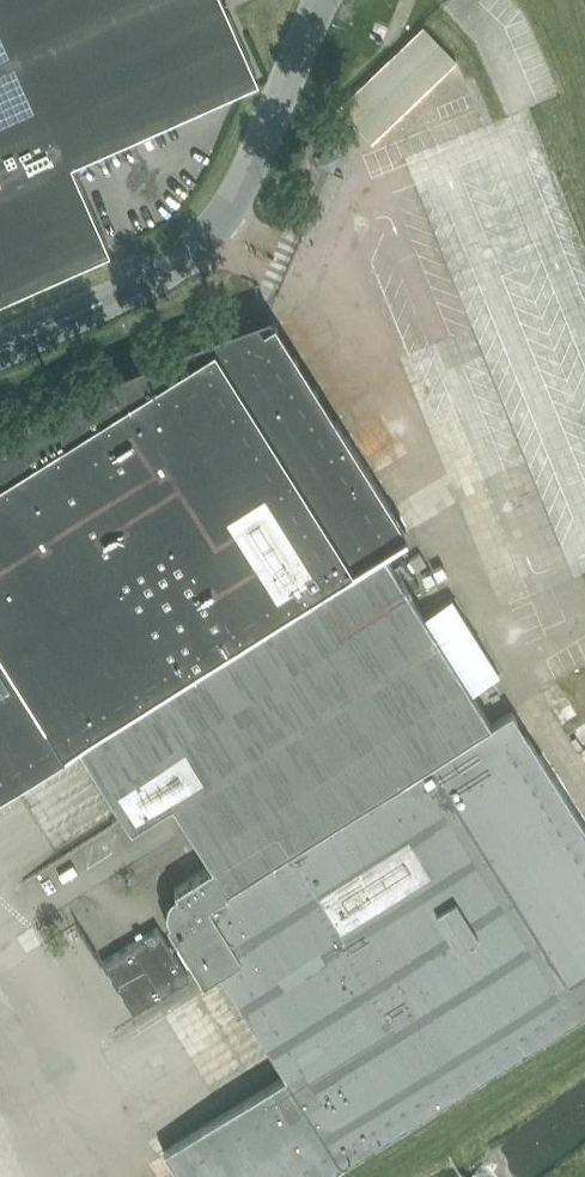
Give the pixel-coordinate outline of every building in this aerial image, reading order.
[(1,0),(0,0),(0,296),(110,247),(71,160),(1,0)] [(71,160),(258,77),(224,0),(1,0),(71,160)] [(456,60),(424,26),(339,107),(370,141),(456,60)] [(513,711),(492,724),(382,549),(406,534),(275,322),(263,329),(257,319),(270,314),(269,312),(173,348),(91,383),(32,410),(0,427),(0,789),(77,741),(132,828),(173,802),(212,866),(175,889),(176,892),(173,894),(171,897),(169,900),(167,904),(167,908),(166,910),(167,914),(167,916),(168,919),(169,921),(167,922),(203,980),(234,960),(300,1066),(164,1152),(180,1176),(322,1176),(584,1012),(584,827),(513,711)] [(573,623),(584,638),(584,614),(573,623)] [(189,977),(158,927),(102,962),(133,1012),(189,977)]
